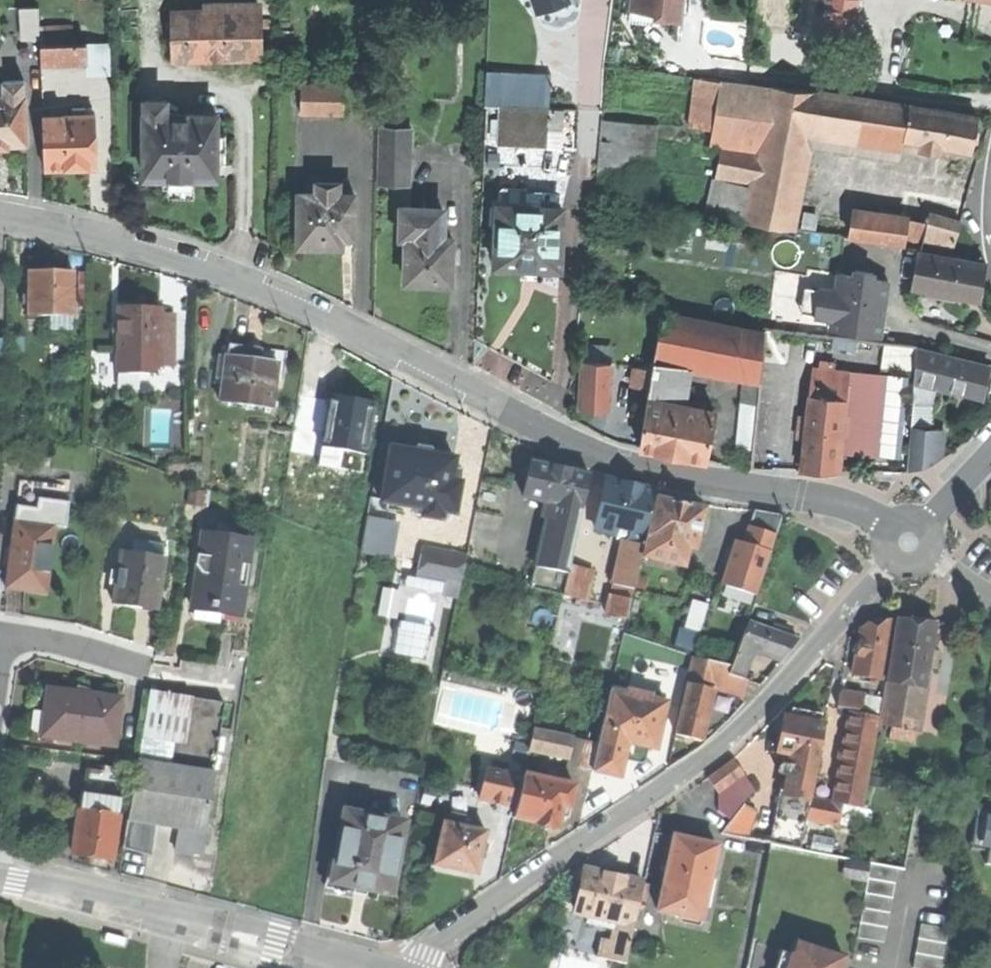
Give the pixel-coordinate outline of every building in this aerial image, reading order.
[(537,13),(554,6),(568,0),(532,0),(537,13)] [(658,9),(659,1),(645,0),(633,0),(632,7),(658,9)] [(659,1),(658,9),(657,17),(679,19),(681,7),(681,0),(645,0),(659,1)] [(860,0),(833,0),(830,26),(857,29),(860,0)] [(23,7),(23,37),(39,37),(39,7),(23,7)] [(171,10),(172,38),(245,37),(245,32),(262,32),(261,9),(171,10)] [(39,24),(40,32),(73,31),(73,23),(39,24)] [(262,58),(262,32),(245,32),(245,37),(245,58),(262,58)] [(245,58),(245,37),(172,38),(172,59),(245,58)] [(40,45),(41,63),(88,62),(88,44),(40,45)] [(722,140),(714,179),(716,180),(723,142),(742,146),(753,85),(694,77),(687,124),(713,128),(711,138),(722,140)] [(2,79),(3,94),(25,94),(24,78),(2,79)] [(301,83),(301,114),(346,114),(346,84),(301,83)] [(771,87),(753,85),(742,146),(760,149),(771,87)] [(794,231),(814,127),(820,93),(771,87),(760,149),(753,186),(746,223),(794,231)] [(814,127),(904,142),(910,106),(820,91),(820,93),(814,127)] [(9,143),(26,142),(25,94),(3,94),(0,94),(0,143),(9,143)] [(484,108),(499,108),(548,109),(548,96),(484,95),(484,108)] [(144,98),(144,113),(165,113),(165,98),(144,98)] [(73,106),(73,115),(93,114),(93,106),(73,106)] [(979,117),(910,106),(904,142),(973,153),(976,138),(979,117)] [(548,109),(499,108),(498,143),(547,144),(548,109)] [(144,113),(145,177),(168,176),(168,184),(180,184),(194,184),(194,177),(217,176),(217,149),(226,149),(226,132),(217,132),(217,112),(165,113),(144,113)] [(44,115),(44,168),(68,167),(97,167),(96,114),(93,114),(73,115),(44,115)] [(596,196),(647,200),(654,125),(603,120),(596,196)] [(380,128),(380,157),(410,157),(410,128),(380,128)] [(723,142),(716,180),(753,186),(760,149),(742,146),(723,142)] [(380,157),(380,186),(410,186),(410,157),(380,157)] [(745,226),(746,223),(753,186),(716,180),(714,179),(707,219),(745,226)] [(316,181),(316,193),(339,193),(339,181),(316,181)] [(498,191),(498,207),(527,207),(528,191),(528,187),(504,187),(498,191)] [(528,191),(527,207),(541,207),(542,191),(528,191)] [(299,193),(299,246),(318,246),(343,246),(343,237),(355,237),(355,193),(339,193),(316,193),(299,193)] [(498,207),(497,266),(524,266),(562,267),(562,208),(541,207),(527,207),(498,207)] [(401,239),(406,239),(424,239),(424,227),(443,227),(443,213),(436,213),(408,213),(401,212),(401,239)] [(926,230),(957,239),(962,221),(930,213),(926,230)] [(872,240),(904,245),(907,219),(876,215),(875,220),(872,240)] [(851,237),(872,240),(875,220),(855,217),(851,237)] [(424,227),(424,239),(443,239),(443,227),(424,227)] [(955,248),(957,239),(926,230),(922,243),(955,248)] [(427,284),(451,284),(452,239),(443,239),(424,239),(406,239),(406,284),(427,284)] [(822,250),(852,254),(853,243),(823,239),(822,250)] [(912,289),(981,301),(987,265),(919,252),(912,289)] [(51,268),(28,268),(29,310),(52,310),(74,310),(74,268),(51,268)] [(832,331),(881,338),(884,314),(889,278),(841,271),(832,331)] [(141,303),(120,303),(120,315),(120,331),(120,346),(163,346),(163,330),(163,313),(163,303),(141,303)] [(75,322),(74,310),(52,310),(52,322),(75,322)] [(178,313),(163,313),(163,330),(178,330),(178,313)] [(663,313),(656,359),(655,364),(687,369),(745,377),(760,380),(765,333),(663,313)] [(178,330),(163,330),(163,346),(163,362),(177,362),(178,330)] [(228,341),(222,400),(273,405),(276,376),(278,360),(260,358),(262,344),(247,343),(228,341)] [(289,347),(262,344),(260,358),(278,360),(276,376),(286,377),(289,347)] [(586,345),(585,361),(613,363),(614,347),(586,345)] [(163,365),(163,362),(163,346),(120,346),(120,359),(126,370),(155,370),(163,365)] [(885,368),(918,371),(921,349),(887,346),(885,368)] [(917,382),(938,387),(987,399),(990,385),(990,380),(990,369),(921,349),(918,371),(917,382)] [(642,357),(640,368),(654,370),(655,364),(656,359),(642,357)] [(585,361),(584,371),(612,374),(613,363),(585,361)] [(820,361),(819,370),(833,372),(834,362),(820,361)] [(654,370),(654,373),(686,378),(687,369),(655,364),(654,370)] [(634,387),(651,390),(654,373),(654,370),(640,368),(637,367),(634,387)] [(822,471),(840,473),(842,451),(850,373),(833,372),(819,370),(813,370),(803,469),(822,471)] [(594,411),(608,412),(612,374),(584,371),(580,410),(594,411)] [(651,390),(650,395),(682,401),(686,378),(654,373),(651,390)] [(885,377),(850,373),(842,451),(877,454),(885,377)] [(757,412),(760,380),(745,377),(742,411),(757,412)] [(935,405),(938,387),(917,382),(915,401),(935,405)] [(353,397),(330,394),(323,443),(347,446),(368,449),(375,400),(353,397)] [(650,395),(649,403),(681,409),(682,401),(650,395)] [(649,403),(642,447),(671,452),(706,458),(714,414),(681,409),(649,403)] [(753,453),(757,412),(742,411),(738,452),(753,453)] [(941,430),(912,427),(908,473),(938,461),(941,430)] [(390,445),(382,499),(423,505),(422,515),(442,518),(443,508),(457,510),(464,465),(456,464),(457,456),(434,452),(435,445),(424,444),(415,442),(415,449),(390,445)] [(366,461),(368,449),(347,446),(345,458),(366,461)] [(559,466),(530,460),(522,494),(544,499),(582,507),(589,473),(559,466)] [(32,494),(47,496),(48,481),(19,479),(17,503),(31,504),(32,494)] [(630,486),(607,481),(596,529),(617,534),(618,527),(629,530),(627,542),(643,545),(655,491),(630,486)] [(579,520),(582,507),(544,499),(541,512),(547,513),(579,520)] [(672,502),(656,499),(647,539),(687,547),(695,549),(703,510),(685,506),(686,505),(672,502)] [(755,509),(753,520),(776,525),(778,514),(755,509)] [(23,510),(21,522),(51,526),(53,513),(23,510)] [(573,549),(579,520),(547,513),(541,542),(573,549)] [(362,550),(393,554),(398,519),(367,514),(362,550)] [(24,590),(47,593),(55,526),(51,526),(21,522),(16,522),(8,588),(24,590)] [(252,537),(203,531),(193,605),(207,607),(223,609),(221,625),(240,627),(252,537)] [(683,567),(687,547),(647,539),(643,558),(683,567)] [(569,568),(573,549),(541,542),(538,541),(529,585),(564,592),(569,568)] [(133,606),(155,609),(164,545),(143,542),(141,555),(120,552),(113,603),(133,606)] [(633,589),(643,545),(627,542),(621,570),(614,568),(611,584),(633,589)] [(435,549),(432,563),(453,567),(456,552),(435,549)] [(445,581),(461,584),(466,554),(456,552),(453,567),(432,563),(425,562),(422,577),(445,581)] [(737,565),(732,580),(758,588),(762,574),(737,565)] [(586,571),(569,568),(564,592),(563,598),(580,601),(586,571)] [(732,580),(727,594),(753,602),(758,588),(732,580)] [(459,596),(461,584),(445,581),(443,593),(459,596)] [(723,607),(749,615),(753,602),(727,594),(723,607)] [(429,660),(439,600),(403,595),(393,654),(429,660)] [(631,599),(610,595),(606,615),(627,619),(631,599)] [(700,630),(708,603),(693,599),(686,625),(700,630)] [(881,679),(892,621),(870,625),(862,631),(860,644),(854,674),(881,679)] [(749,622),(739,646),(753,651),(782,660),(789,651),(799,639),(787,635),(772,631),(749,622)] [(917,623),(897,622),(887,683),(925,690),(925,686),(928,672),(929,666),(931,651),(935,624),(917,623)] [(774,625),(772,631),(787,635),(789,629),(774,625)] [(739,646),(731,665),(728,673),(742,678),(753,651),(739,646)] [(939,653),(931,651),(929,666),(936,667),(939,653)] [(694,657),(688,684),(713,689),(714,687),(744,696),(748,680),(742,678),(728,673),(731,665),(694,657)] [(917,732),(925,690),(887,683),(880,726),(917,732)] [(713,689),(688,684),(677,735),(702,740),(707,716),(713,689)] [(80,692),(45,688),(40,734),(113,742),(118,696),(80,692)] [(225,702),(147,690),(128,819),(158,823),(180,826),(177,848),(186,849),(202,851),(225,702)] [(594,770),(620,776),(627,741),(639,744),(657,747),(667,702),(650,699),(651,695),(629,691),(629,694),(610,690),(599,743),(594,768),(594,770)] [(839,709),(879,715),(881,700),(841,694),(840,700),(839,709)] [(851,714),(848,728),(873,733),(876,718),(851,714)] [(822,725),(785,718),(782,734),(779,752),(793,755),(790,771),(815,776),(819,758),(816,758),(822,725)] [(873,733),(848,728),(838,782),(863,786),(873,733)] [(533,731),(531,742),(529,750),(568,758),(572,739),(533,731)] [(512,754),(527,757),(529,750),(531,742),(515,739),(512,754)] [(581,765),(594,768),(599,743),(586,740),(581,765)] [(709,779),(719,793),(744,774),(734,760),(709,779)] [(483,797),(517,804),(523,774),(489,767),(483,797)] [(85,768),(81,792),(121,798),(124,773),(85,768)] [(811,799),(815,776),(790,771),(787,786),(782,812),(808,816),(811,799)] [(574,785),(523,774),(517,804),(514,818),(535,823),(534,825),(545,827),(557,830),(559,819),(566,821),(574,785)] [(757,790),(744,774),(719,793),(719,812),(732,821),(745,805),(757,790)] [(807,820),(808,816),(782,812),(787,786),(782,785),(771,844),(801,850),(807,820)] [(922,786),(920,797),(934,799),(936,788),(922,786)] [(81,792),(79,808),(118,814),(121,798),(81,792)] [(843,805),(811,799),(808,816),(807,820),(839,826),(843,805)] [(759,812),(745,805),(732,821),(721,835),(749,840),(759,812)] [(92,855),(112,858),(118,814),(79,808),(73,852),(92,855)] [(450,810),(448,821),(462,824),(464,813),(450,810)] [(368,888),(390,892),(403,822),(344,811),(335,860),(331,881),(353,885),(368,888)] [(978,811),(975,829),(990,832),(990,813),(978,811)] [(153,854),(158,823),(128,819),(123,850),(153,854)] [(434,862),(477,870),(481,850),(485,828),(462,824),(448,821),(443,820),(434,862)] [(988,852),(989,850),(990,850),(990,832),(975,829),(971,850),(988,852)] [(698,841),(674,836),(663,885),(687,890),(686,896),(698,899),(699,893),(706,894),(717,845),(698,841)] [(352,893),(353,885),(331,881),(335,860),(328,858),(323,888),(352,893)] [(857,937),(883,942),(897,869),(870,864),(857,937)] [(644,883),(585,871),(580,890),(576,913),(591,916),(610,920),(617,922),(635,925),(644,883)] [(608,928),(610,920),(591,916),(589,923),(608,928)] [(627,964),(635,925),(617,922),(613,941),(608,960),(627,964)] [(922,925),(914,967),(942,967),(949,929),(922,925)] [(125,936),(126,932),(105,926),(103,934),(120,939),(124,940),(125,936)] [(598,958),(608,960),(613,941),(602,939),(598,958)] [(844,957),(794,941),(790,954),(793,955),(789,967),(840,967),(844,957)]
